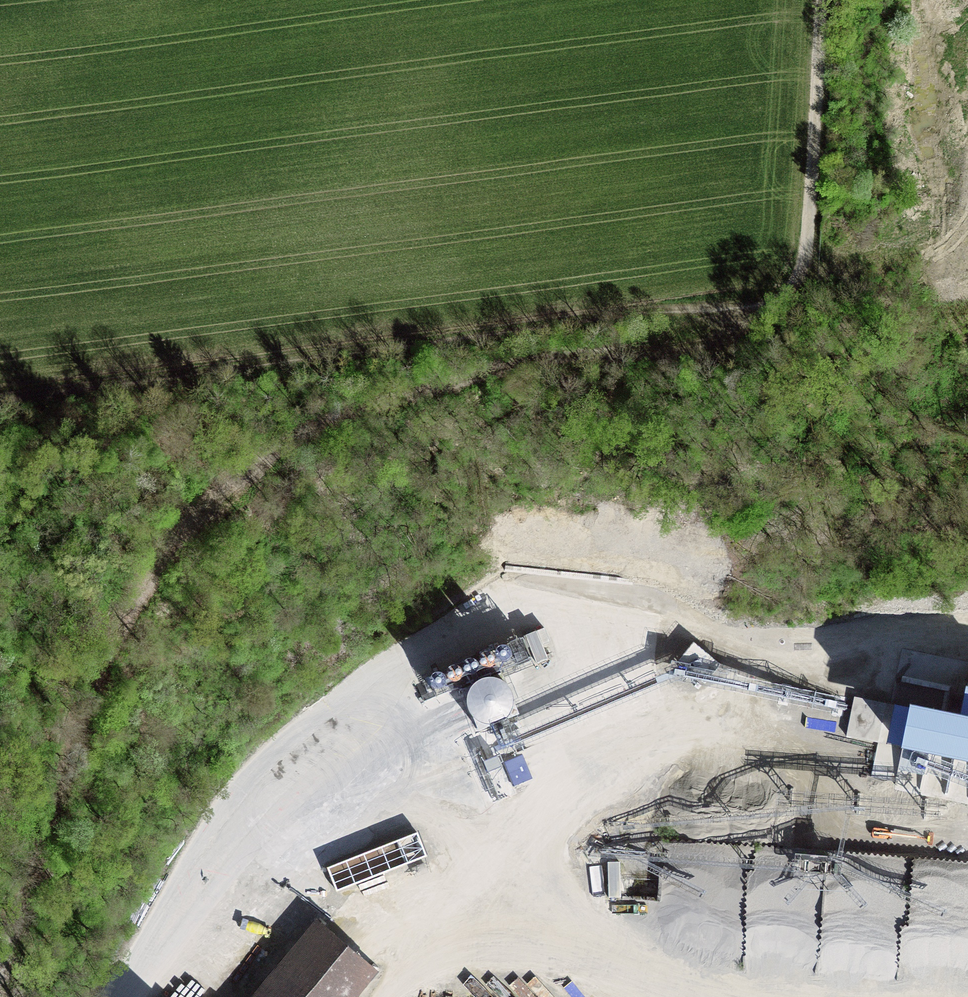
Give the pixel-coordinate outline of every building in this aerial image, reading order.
[(466,611),(460,636),(522,651),(517,673),(588,690),(600,644),(466,611)] [(454,890),(458,893),(486,861),(474,851),(470,855),(460,847),(475,829),(449,807),(446,810),(422,789),(328,900),(333,903),(253,996),(363,996),(454,890)]
